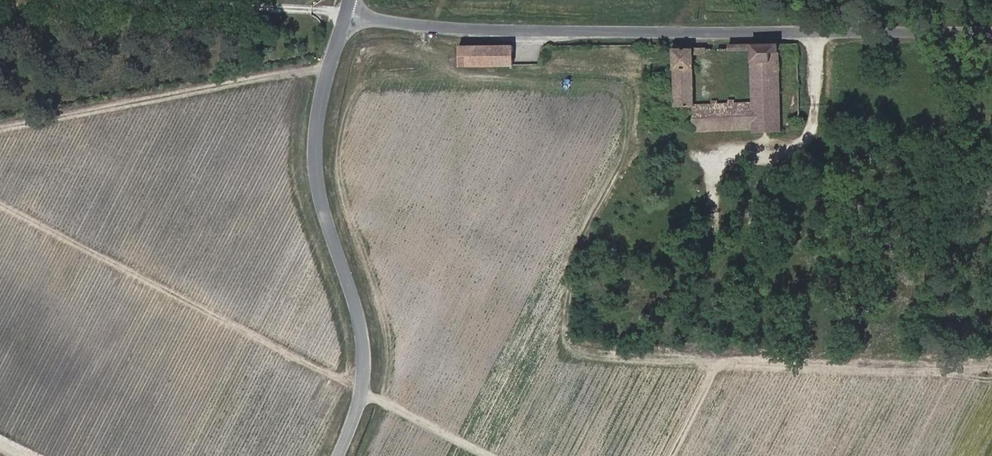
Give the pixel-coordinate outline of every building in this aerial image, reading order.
[(748,43),(727,41),(727,62),(749,62),(748,43)] [(678,42),(670,42),(670,50),(671,102),(671,105),(692,104),(691,55),(704,56),(704,47),(679,48),(678,42)] [(692,104),(692,129),(750,127),(750,130),(756,130),(774,130),(778,130),(778,126),(777,44),(748,43),(749,62),(750,101),(692,104)] [(458,45),(458,64),(512,64),(512,45),(458,45)] [(650,130),(655,130),(655,121),(646,121),(646,130),(650,130)] [(761,146),(761,133),(731,132),(730,145),(761,146)]
